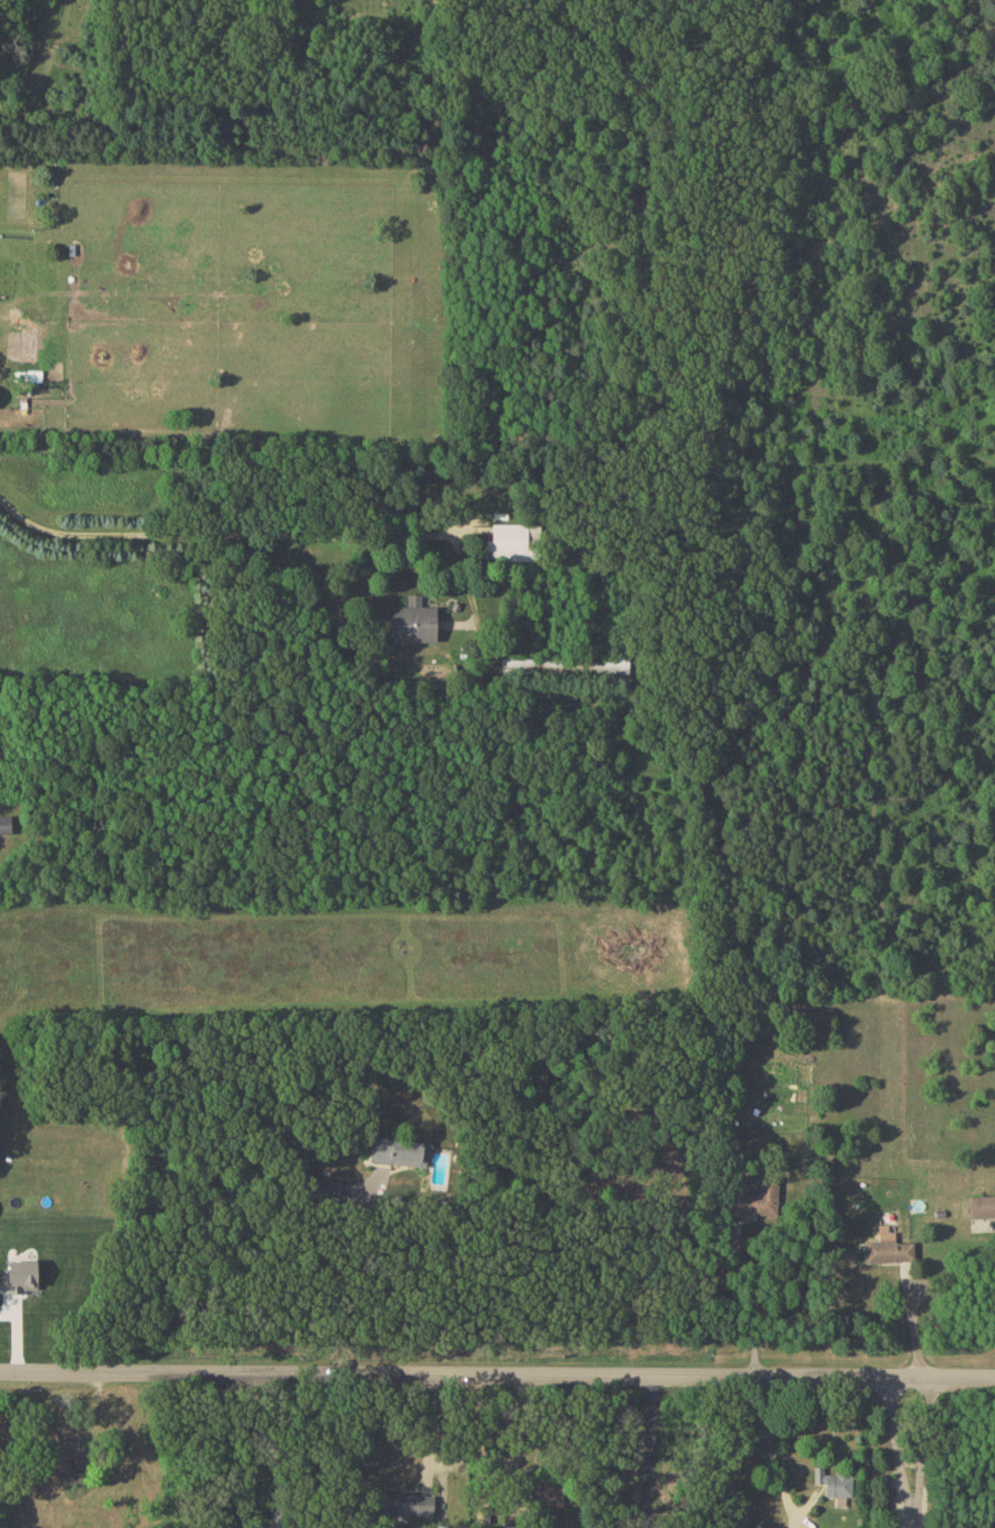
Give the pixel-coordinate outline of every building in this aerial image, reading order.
[(540,524),(492,524),(492,560),(540,560),(540,524)] [(392,606),(391,641),(436,642),(436,606),(421,606),(421,593),(407,593),(406,606),(392,606)] [(0,816),(0,834),(11,834),(10,816),(0,816)] [(369,1162),(426,1166),(428,1141),(371,1136),(369,1162)] [(778,1215),(779,1177),(758,1176),(758,1192),(746,1192),(746,1175),(728,1175),(728,1214),(778,1215)] [(308,1196),(337,1197),(338,1179),(309,1177),(308,1196)] [(969,1218),(994,1217),(994,1195),(968,1196),(969,1218)] [(864,1240),(864,1262),(914,1261),(914,1241),(895,1242),(895,1231),(888,1231),(888,1224),(878,1224),(878,1239),(864,1240)] [(8,1277),(1,1277),(1,1290),(37,1289),(36,1260),(7,1260),(8,1277)] [(852,1496),(852,1473),(823,1473),(823,1466),(814,1466),(814,1482),(826,1482),(825,1495),(852,1496)] [(382,1493),(381,1514),(433,1515),(434,1494),(382,1493)]
